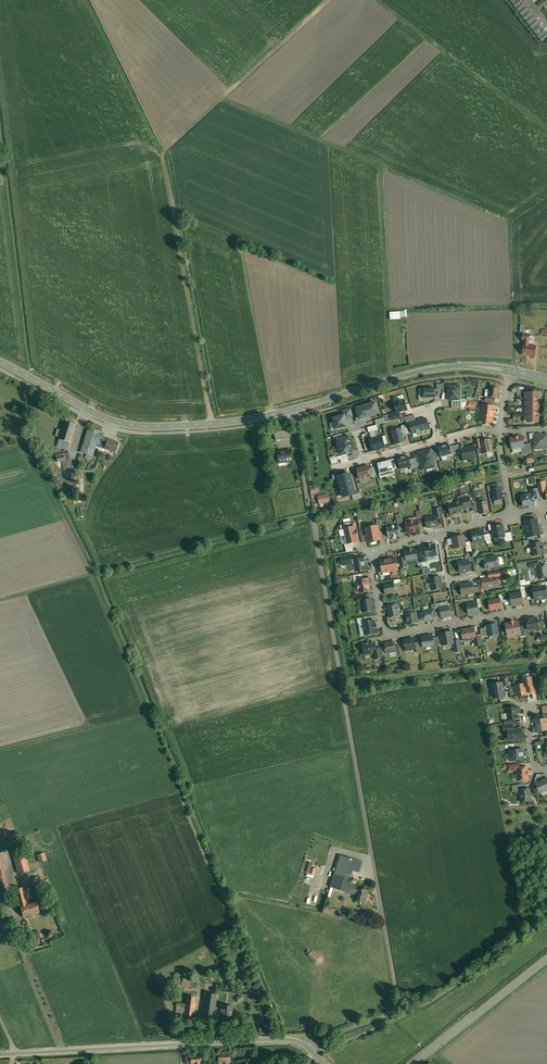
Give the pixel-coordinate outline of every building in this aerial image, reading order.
[(531,0),(510,0),(542,41),(546,37),(546,21),(531,0)] [(537,6),(540,10),(546,4),(546,0),(544,0),(537,6)] [(402,319),(402,317),(408,316),(408,311),(391,311),(392,319),(402,319)] [(529,345),(525,345),(524,355),(536,356),(537,346),(529,345)] [(474,377),(471,384),(478,387),(481,381),(474,377)] [(460,386),(448,386),(448,400),(452,400),(460,399),(460,386)] [(499,388),(490,387),(489,397),(495,398),(498,398),(499,388)] [(436,398),(436,389),(422,389),(422,395),(424,395),(425,399),(436,398)] [(460,399),(452,400),(452,407),(462,407),(462,399),(460,399)] [(397,402),(394,403),(397,412),(397,413),(399,412),(407,410),(405,400),(402,401),(401,400),(397,401),(397,402)] [(376,402),(357,408),(360,418),(363,417),(363,418),(373,415),(373,414),(379,412),(376,402)] [(482,405),(481,414),(493,415),(493,413),(494,412),(495,407),(482,405)] [(344,415),(346,419),(353,417),(351,408),(342,410),(343,415),(344,415)] [(401,418),(399,412),(397,413),(397,412),(390,414),(392,421),(401,418)] [(493,415),(481,414),(480,421),(493,423),(494,417),(493,416),(493,415)] [(343,415),(333,418),(336,430),(348,426),(346,419),(344,415),(343,415)] [(410,423),(416,421),(414,415),(405,417),(407,424),(410,423)] [(77,420),(66,417),(57,446),(68,449),(77,420)] [(426,419),(418,421),(421,431),(429,429),(426,419)] [(421,431),(418,421),(416,421),(410,423),(413,433),(421,431)] [(402,428),(391,431),(395,445),(406,442),(404,435),(402,428)] [(119,443),(108,439),(108,440),(103,438),(104,434),(89,429),(81,452),(93,456),(96,446),(99,447),(105,449),(116,452),(119,443)] [(291,437),(290,429),(274,432),(275,440),(291,437)] [(370,432),(372,439),(376,438),(379,437),(377,430),(370,432)] [(534,436),(535,447),(536,447),(536,450),(541,449),(541,447),(546,446),(546,435),(534,436)] [(339,447),(352,444),(350,436),(337,440),(339,447)] [(379,437),(376,438),(379,449),(385,447),(385,445),(382,436),(379,437)] [(522,436),(511,438),(513,449),(521,447),(524,447),(523,445),(522,436)] [(373,451),(379,449),(376,438),(372,439),(370,440),(373,451)] [(481,441),(480,442),(481,448),(482,453),(483,453),(484,454),(487,454),(488,452),(492,451),(490,440),(481,441)] [(531,443),(523,445),(524,447),(521,447),(522,455),(533,453),(531,443)] [(354,451),(352,444),(339,447),(341,455),(354,451)] [(459,444),(450,447),(452,454),(458,453),(459,444)] [(450,445),(438,448),(441,458),(452,455),(452,454),(450,447),(450,445)] [(473,446),(468,447),(468,448),(467,448),(466,448),(463,448),(463,455),(464,458),(468,458),(469,459),(471,459),(472,457),(475,457),(473,446)] [(293,461),(291,450),(276,452),(278,463),(293,461)] [(424,451),(418,453),(418,454),(420,460),(422,470),(436,467),(434,461),(433,461),(430,452),(430,450),(425,452),(424,451)] [(401,458),(397,459),(400,469),(410,467),(412,466),(410,459),(409,456),(405,457),(405,456),(401,457),(401,458)] [(415,458),(410,459),(412,466),(410,467),(411,469),(418,467),(415,458)] [(391,460),(378,463),(378,465),(377,466),(380,477),(394,474),(393,469),(391,460)] [(368,466),(357,469),(360,479),(371,476),(369,468),(368,466)] [(338,477),(341,487),(353,484),(350,473),(340,476),(338,476),(338,477)] [(545,482),(537,483),(538,489),(539,493),(546,491),(546,489),(545,482)] [(353,484),(341,487),(344,497),(352,495),(356,494),(353,484)] [(492,489),(492,490),(494,501),(503,499),(501,488),(492,489)] [(538,489),(532,490),(532,494),(533,494),(534,500),(540,499),(539,493),(538,489)] [(329,494),(318,496),(319,504),(330,502),(329,494)] [(532,494),(522,496),(523,506),(535,504),(534,500),(533,494),(532,494)] [(469,496),(462,498),(462,499),(459,500),(458,502),(455,502),(458,513),(466,511),(465,509),(472,507),(472,506),(469,496)] [(479,503),(478,503),(480,511),(480,512),(482,514),(489,512),(487,501),(479,503)] [(455,502),(448,504),(451,513),(451,515),(452,515),(458,513),(455,502)] [(436,516),(430,517),(430,516),(427,517),(427,518),(426,518),(427,528),(439,526),(437,518),(437,516),(436,516)] [(535,519),(527,521),(526,522),(527,530),(526,531),(527,533),(528,534),(530,534),(530,537),(540,535),(537,520),(535,519)] [(418,521),(406,523),(408,533),(420,531),(419,525),(418,521)] [(399,525),(395,526),(395,525),(391,526),(391,527),(391,529),(387,529),(389,537),(401,535),(400,530),(399,525)] [(503,525),(492,527),(494,538),(505,537),(504,533),(503,525)] [(378,526),(366,528),(367,535),(368,541),(368,542),(380,540),(381,540),(380,539),(379,529),(378,526)] [(351,528),(344,529),(344,530),(345,532),(344,533),(345,537),(358,534),(357,532),(356,532),(355,527),(351,528)] [(484,531),(472,533),(474,543),(485,541),(484,535),(484,531)] [(511,532),(504,533),(505,537),(506,542),(513,540),(511,532)] [(358,534),(345,537),(345,540),(347,541),(347,544),(354,542),(359,541),(357,536),(358,536),(358,534)] [(464,535),(452,538),(454,549),(466,547),(464,535)] [(542,542),(531,544),(532,548),(531,548),(532,553),(532,552),(533,556),(544,554),(543,550),(544,550),(543,546),(542,546),(542,542)] [(435,545),(424,547),(425,552),(426,557),(437,555),(435,545)] [(412,549),(408,550),(408,551),(405,552),(407,561),(418,559),(416,550),(413,550),(412,549)] [(484,555),(477,556),(478,563),(485,562),(484,558),(484,555)] [(350,556),(342,557),(343,565),(353,563),(351,556),(350,556)] [(484,558),(485,562),(486,569),(497,567),(499,565),(498,563),(499,561),(499,557),(497,556),(484,558)] [(364,558),(354,560),(356,571),(366,570),(366,565),(365,564),(364,558)] [(396,558),(381,561),(383,573),(398,570),(396,558)] [(466,561),(460,562),(460,565),(459,567),(460,572),(471,570),(470,560),(466,561)] [(537,567),(538,573),(539,573),(539,576),(539,578),(540,579),(546,577),(546,566),(546,565),(539,567),(537,567)] [(438,577),(430,579),(432,590),(443,588),(441,577),(438,577)] [(490,578),(487,579),(485,582),(483,582),(484,588),(499,586),(498,577),(490,578)] [(363,579),(358,580),(358,581),(359,584),(358,584),(358,589),(360,589),(360,593),(370,591),(368,578),(363,579)] [(471,583),(461,584),(461,588),(460,591),(462,593),(463,594),(468,594),(468,593),(474,591),(474,588),(473,584),(471,583)] [(395,584),(384,585),(386,594),(396,592),(395,584)] [(533,588),(535,600),(537,599),(537,600),(546,599),(546,598),(546,590),(546,586),(542,586),(533,588)] [(521,592),(510,594),(512,606),(523,604),(522,598),(521,592)] [(368,600),(361,601),(362,601),(363,612),(374,610),(372,599),(368,600)] [(500,599),(489,601),(491,610),(502,608),(501,603),(500,599)] [(475,602),(473,602),(473,603),(467,604),(469,614),(479,612),(477,603),(476,603),(475,602)] [(392,605),(388,606),(390,617),(399,615),(398,610),(399,609),(398,605),(398,604),(392,605)] [(442,608),(440,608),(441,613),(442,617),(451,616),(450,606),(442,608)] [(432,609),(430,610),(429,609),(423,611),(425,621),(434,619),(434,618),(433,609),(432,609)] [(417,612),(407,614),(408,624),(418,623),(417,615),(417,612)] [(537,618),(526,620),(528,629),(532,628),(534,629),(539,628),(538,622),(537,618)] [(368,622),(363,623),(365,635),(369,634),(370,635),(372,635),(373,634),(377,633),(376,629),(377,628),(376,625),(375,625),(375,621),(368,622)] [(514,622),(514,621),(510,622),(510,623),(506,624),(508,636),(520,634),(521,634),(519,627),(518,622),(514,622)] [(497,624),(487,626),(485,627),(485,628),(486,631),(488,631),(489,636),(498,634),(497,624)] [(474,628),(462,630),(464,641),(476,638),(476,636),(474,628)] [(485,628),(481,629),(482,635),(482,637),(489,636),(488,631),(486,631),(485,628)] [(452,632),(441,634),(443,645),(454,643),(454,641),(452,632)] [(433,635),(422,637),(424,647),(434,645),(433,638),(433,635)] [(414,638),(405,640),(407,650),(416,648),(415,643),(414,638)] [(461,640),(454,641),(454,643),(456,652),(462,651),(461,640)] [(395,642),(384,644),(386,653),(387,654),(390,653),(390,652),(396,651),(395,646),(395,642)] [(375,645),(372,643),(363,644),(365,653),(369,652),(371,653),(373,653),(377,652),(376,649),(375,645)] [(382,648),(376,649),(377,652),(373,653),(374,659),(384,658),(382,648)] [(533,677),(522,679),(523,684),(525,684),(526,687),(529,686),(530,693),(535,692),(533,677)] [(503,682),(491,685),(492,691),(493,690),(495,699),(506,697),(504,686),(503,682)] [(523,684),(515,686),(517,696),(527,694),(526,687),(525,684),(523,684)] [(515,707),(507,708),(508,719),(518,718),(517,712),(518,711),(518,709),(515,707)] [(536,721),(538,731),(546,730),(546,724),(546,719),(536,721)] [(514,729),(508,730),(509,740),(522,739),(521,729),(514,729)] [(523,749),(510,751),(511,761),(524,759),(523,749)] [(519,768),(517,768),(517,770),(518,774),(517,776),(517,778),(518,779),(518,780),(529,779),(528,767),(519,768)] [(536,784),(540,793),(546,790),(546,778),(536,784)] [(523,789),(520,790),(520,792),(521,799),(522,799),(523,802),(531,801),(530,789),(523,789)] [(0,853),(0,892),(9,891),(4,852),(0,853)] [(44,853),(38,855),(40,862),(46,860),(44,853)] [(18,874),(30,871),(26,855),(14,858),(18,874)] [(363,861),(341,855),(331,887),(345,891),(346,888),(347,884),(349,877),(351,878),(353,871),(360,873),(363,861)] [(38,876),(32,879),(38,900),(44,898),(38,876)] [(369,890),(359,887),(359,888),(347,884),(346,888),(358,891),(356,900),(365,903),(369,890)] [(24,887),(14,889),(18,907),(20,906),(23,918),(40,914),(37,900),(27,903),(25,895),(31,893),(30,888),(24,889),(24,887)] [(308,955),(317,963),(322,958),(314,950),(308,955)] [(216,994),(206,993),(203,1018),(213,1019),(214,1011),(216,994)] [(241,1003),(246,999),(241,994),(236,998),(241,1003)] [(196,997),(187,996),(186,1005),(185,1015),(193,1016),(196,997)] [(186,1005),(177,1004),(176,1014),(185,1015),(186,1005)] [(233,1006),(222,1005),(221,1012),(214,1011),(214,1017),(220,1018),(220,1020),(231,1021),(233,1006)] [(191,1056),(191,1063),(196,1063),(200,1063),(201,1063),(200,1056),(191,1056)]
